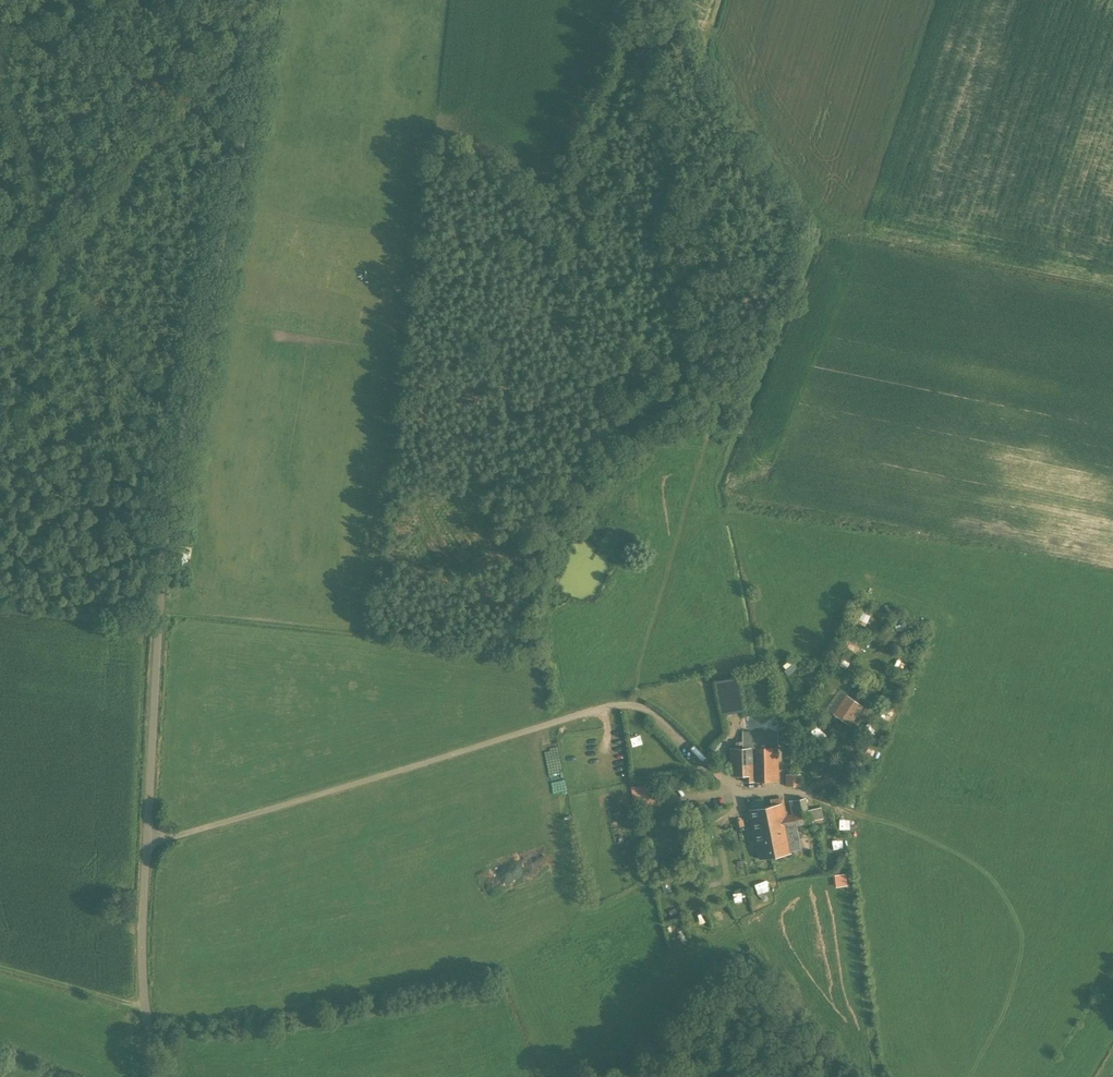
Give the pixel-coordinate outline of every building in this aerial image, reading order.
[(794,662),(793,663),(786,669),(784,670),(788,675),(798,667),(794,662)] [(736,677),(716,681),(722,715),(742,711),(736,677)] [(711,679),(700,681),(703,693),(714,690),(711,679)] [(863,706),(839,689),(826,709),(850,725),(863,706)] [(743,731),(743,748),(731,748),(731,775),(744,775),(744,781),(779,781),(777,731),(743,731)] [(794,752),(786,753),(786,763),(795,763),(794,752)] [(785,774),(786,786),(801,785),(801,774),(785,774)] [(655,785),(633,788),(635,802),(657,799),(655,785)] [(822,807),(808,809),(806,797),(789,800),(791,814),(787,814),(783,798),(780,796),(770,798),(772,806),(750,810),(759,859),(790,853),(790,851),(785,828),(796,826),(811,823),(811,820),(824,818),(822,807)] [(764,806),(763,799),(755,800),(756,807),(764,806)] [(796,826),(785,828),(790,851),(801,849),(796,826)] [(696,827),(693,833),(707,840),(710,834),(696,827)] [(834,838),(834,851),(846,850),(845,838),(834,838)] [(846,873),(834,874),(835,886),(848,885),(846,873)] [(758,893),(771,890),(769,879),(756,882),(758,893)] [(744,892),(734,895),(738,905),(748,902),(744,892)]
